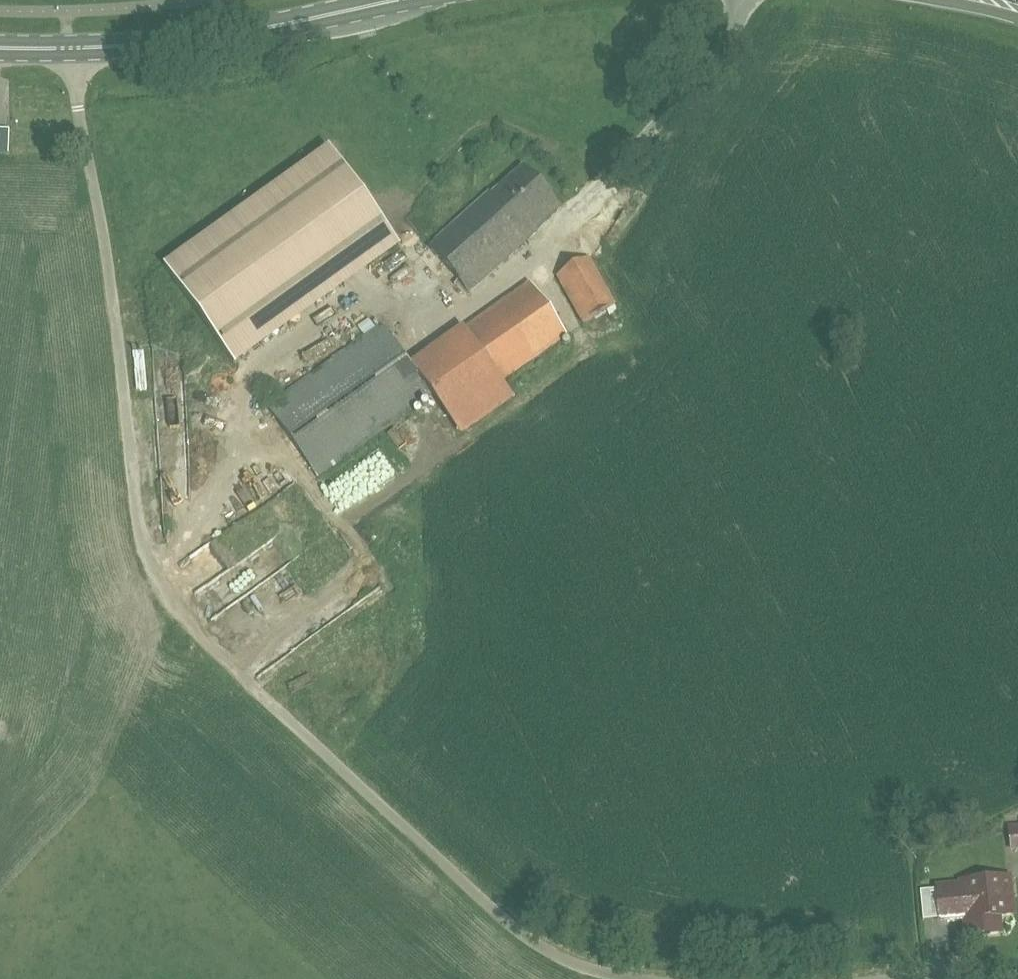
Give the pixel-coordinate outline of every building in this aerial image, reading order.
[(9,154),(9,129),(0,129),(0,154),(9,154)] [(236,361),(410,255),(345,150),(172,256),(236,361)] [(527,235),(559,207),(523,167),(491,196),(489,194),(430,247),(470,292),(530,239),(527,235)] [(557,276),(583,324),(615,306),(590,259),(557,276)] [(381,324),(268,406),(318,476),(434,393),(462,434),(513,398),(501,381),(567,335),(531,284),(412,368),(381,324)] [(964,887),(937,889),(940,919),(967,916),(969,936),(999,933),(997,916),(1011,915),(1008,877),(964,881),(964,887)]
